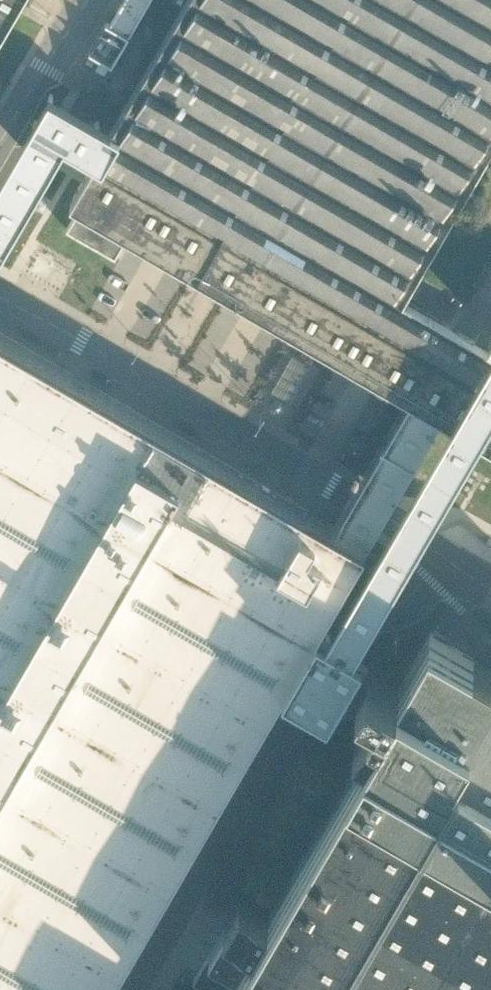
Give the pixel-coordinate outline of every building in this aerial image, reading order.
[(22,0),(0,0),(0,37),(22,0)] [(110,128),(109,128),(90,161),(68,199),(78,207),(65,227),(116,256),(127,235),(415,402),(393,440),(402,446),(424,407),(464,337),(400,298),(490,143),(490,0),(184,0),(110,128)] [(118,64),(152,0),(126,0),(111,29),(102,25),(89,49),(118,64)] [(90,161),(110,128),(40,89),(0,158),(0,228),(51,139),(90,161)] [(375,537),(384,522),(398,498),(421,458),(402,446),(393,440),(369,481),(355,505),(346,520),(72,360),(0,318),(0,989),(111,989),(375,537)] [(464,337),(424,407),(402,446),(421,458),(444,418),(490,446),(490,352),(464,337)] [(431,592),(402,642),(367,623),(353,648),(385,664),(197,989),(490,989),(490,627),(431,592)]
